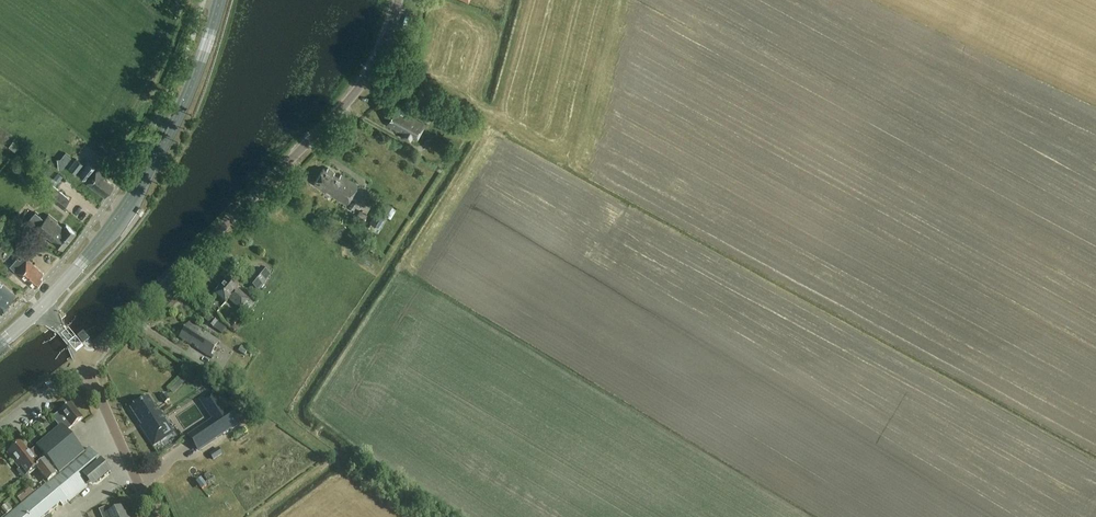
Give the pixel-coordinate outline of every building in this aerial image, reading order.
[(403,116),(405,113),(405,111),(402,109),(400,110),(398,113),(395,112),(388,124),(404,133),(402,136),(410,140),(411,137),(416,140),(425,125),(407,114),(405,117),(403,116)] [(443,124),(450,128),(453,121),(447,117),(443,124)] [(11,156),(19,145),(13,140),(5,151),(11,156)] [(76,158),(69,168),(77,174),(84,164),(76,158)] [(88,162),(79,174),(87,180),(96,168),(88,162)] [(335,172),(328,168),(327,170),(324,168),(314,185),(331,194),(331,195),(347,204),(358,184),(341,175),(339,178),(333,174),(335,172)] [(105,197),(114,185),(104,178),(106,175),(98,169),(87,183),(105,197)] [(46,194),(63,208),(70,199),(53,185),(46,194)] [(379,206),(370,222),(380,228),(389,212),(384,209),(379,206)] [(366,214),(360,210),(357,215),(364,219),(366,214)] [(63,248),(76,233),(66,225),(64,228),(48,215),(44,220),(39,216),(32,226),(45,237),(47,235),(52,239),(63,248)] [(0,245),(0,247),(20,256),(25,246),(4,237),(0,245)] [(41,276),(43,273),(27,258),(23,262),(19,259),(14,264),(18,267),(14,271),(31,286),(33,284),(35,286),(42,278),(41,276)] [(261,269),(248,284),(257,291),(258,292),(262,288),(261,287),(270,276),(261,269)] [(0,275),(0,278),(17,296),(23,291),(3,271),(0,275)] [(240,287),(230,279),(229,280),(227,280),(224,283),(224,286),(221,289),(219,289),(216,293),(217,295),(216,296),(226,305),(228,301),(239,311),(249,300),(237,290),(240,287)] [(15,294),(0,282),(0,311),(1,312),(15,294)] [(210,306),(217,312),(221,308),(213,302),(210,306)] [(203,319),(209,323),(208,324),(213,327),(222,334),(225,329),(216,322),(212,319),(206,315),(203,319)] [(230,325),(230,329),(233,331),(237,330),(239,327),(238,323),(235,322),(232,322),(230,325)] [(209,358),(219,342),(189,323),(179,338),(209,358)] [(78,337),(85,346),(89,343),(82,334),(78,337)] [(169,400),(165,394),(160,398),(165,403),(169,400)] [(153,447),(167,438),(158,425),(165,420),(157,407),(155,408),(148,397),(131,409),(141,425),(140,427),(153,447)] [(52,419),(60,428),(63,432),(64,431),(65,432),(82,419),(71,404),(59,414),(52,419)] [(211,419),(187,436),(197,450),(239,422),(229,407),(225,410),(211,419)] [(36,424),(44,422),(40,410),(32,413),(36,424)] [(8,516),(44,516),(60,504),(62,506),(67,502),(68,502),(87,487),(86,485),(89,482),(96,483),(108,472),(88,449),(83,453),(65,432),(64,431),(63,432),(60,428),(36,448),(34,450),(44,462),(36,469),(45,480),(43,482),(45,485),(8,516)] [(27,475),(36,469),(44,462),(34,450),(29,454),(21,444),(7,455),(19,469),(21,468),(27,475)] [(16,481),(0,458),(0,476),(8,487),(16,481)] [(7,466),(17,480),(22,476),(12,462),(7,466)] [(15,497),(12,493),(0,502),(3,506),(15,497)] [(1,509),(6,515),(12,510),(7,503),(1,509)] [(124,507),(114,511),(111,512),(109,507),(99,511),(102,516),(129,516),(124,507)]
